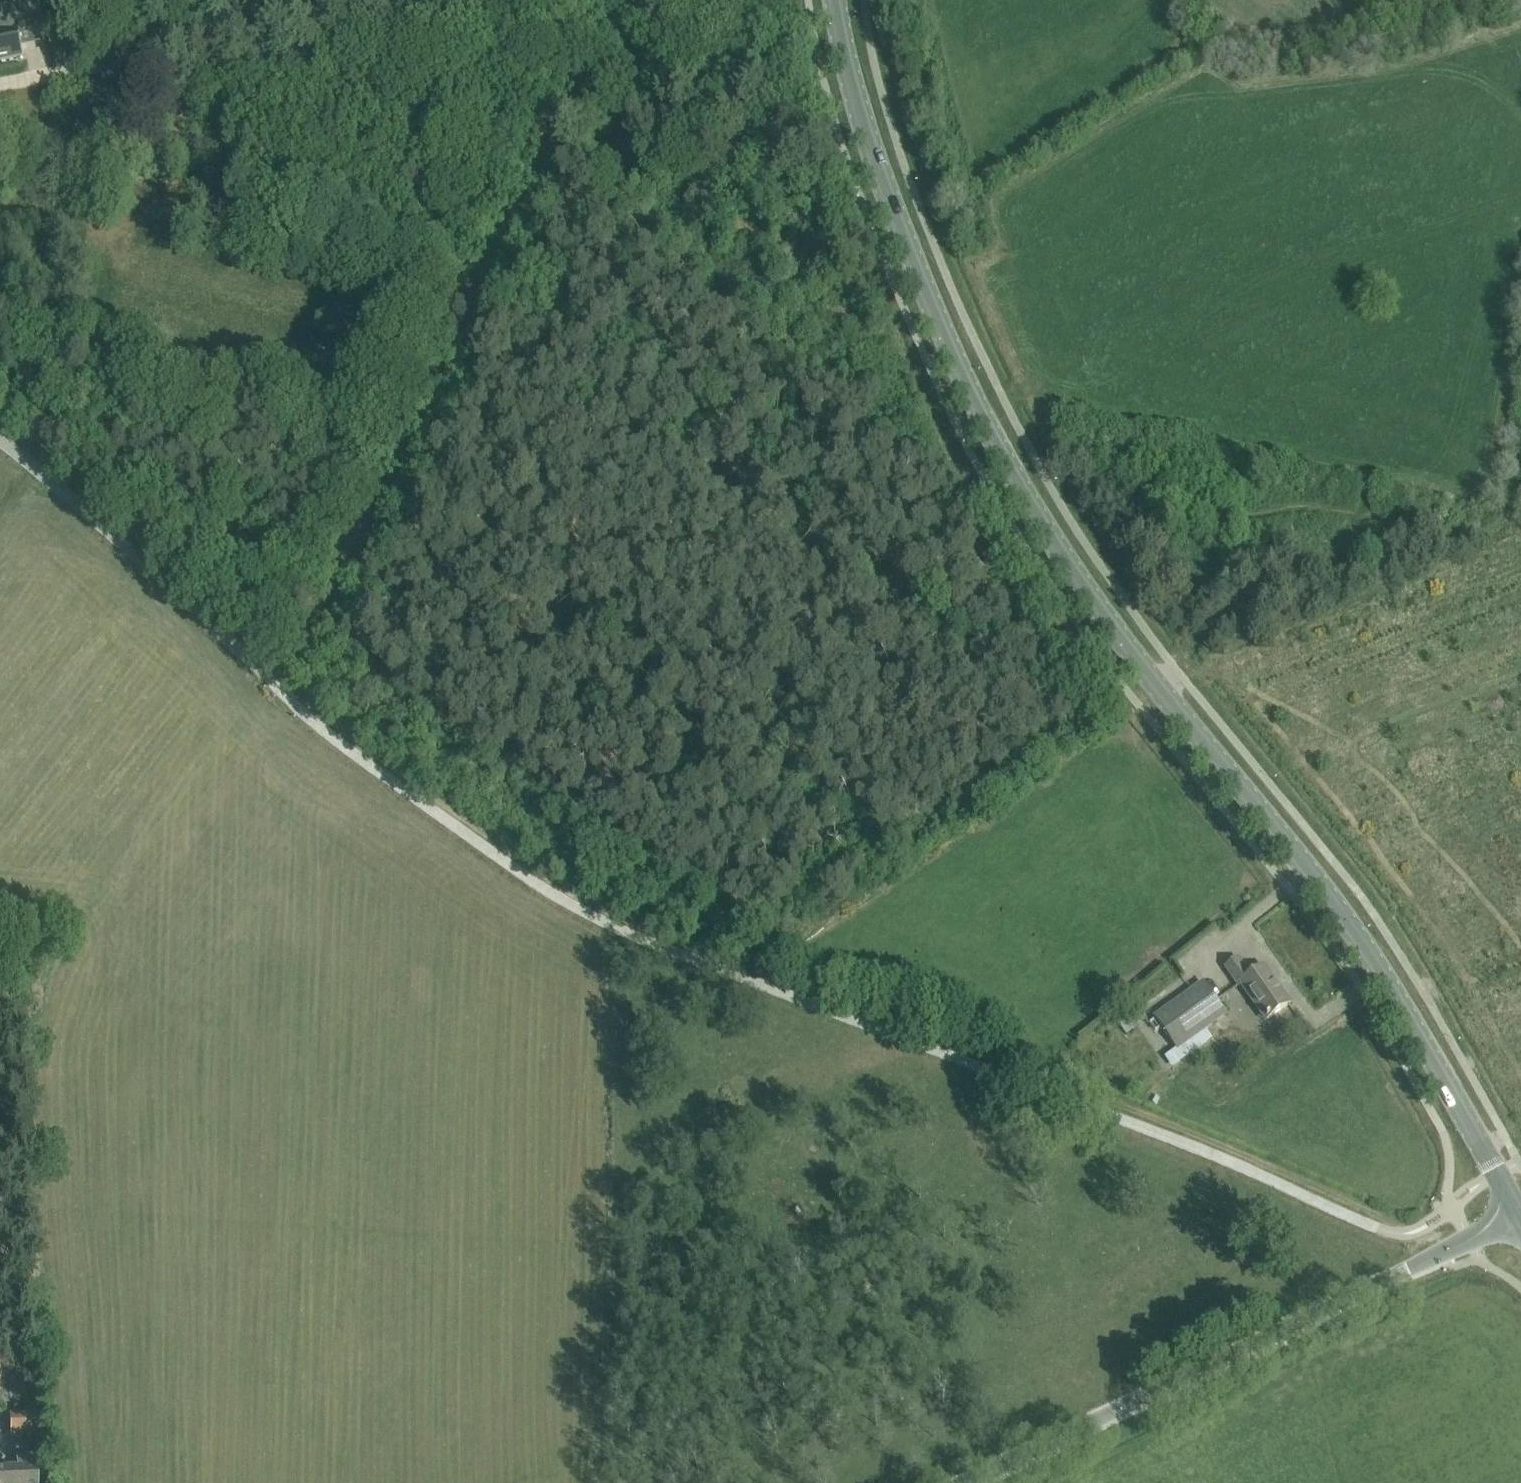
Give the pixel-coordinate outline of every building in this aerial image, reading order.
[(18,31),(17,31),(16,26),(21,25),(43,21),(39,0),(15,4),(17,13),(2,16),(0,16),(0,63),(23,58),(21,47),(18,31)] [(1243,984),(1267,1019),(1289,1005),(1263,968),(1251,977),(1239,960),(1226,968),(1238,987),(1243,984)] [(1155,1019),(1177,1049),(1226,1014),(1204,983),(1155,1019)] [(10,1410),(10,1437),(39,1436),(38,1410),(10,1410)] [(0,1470),(0,1482),(35,1482),(34,1457),(16,1458),(17,1469),(0,1470)]
